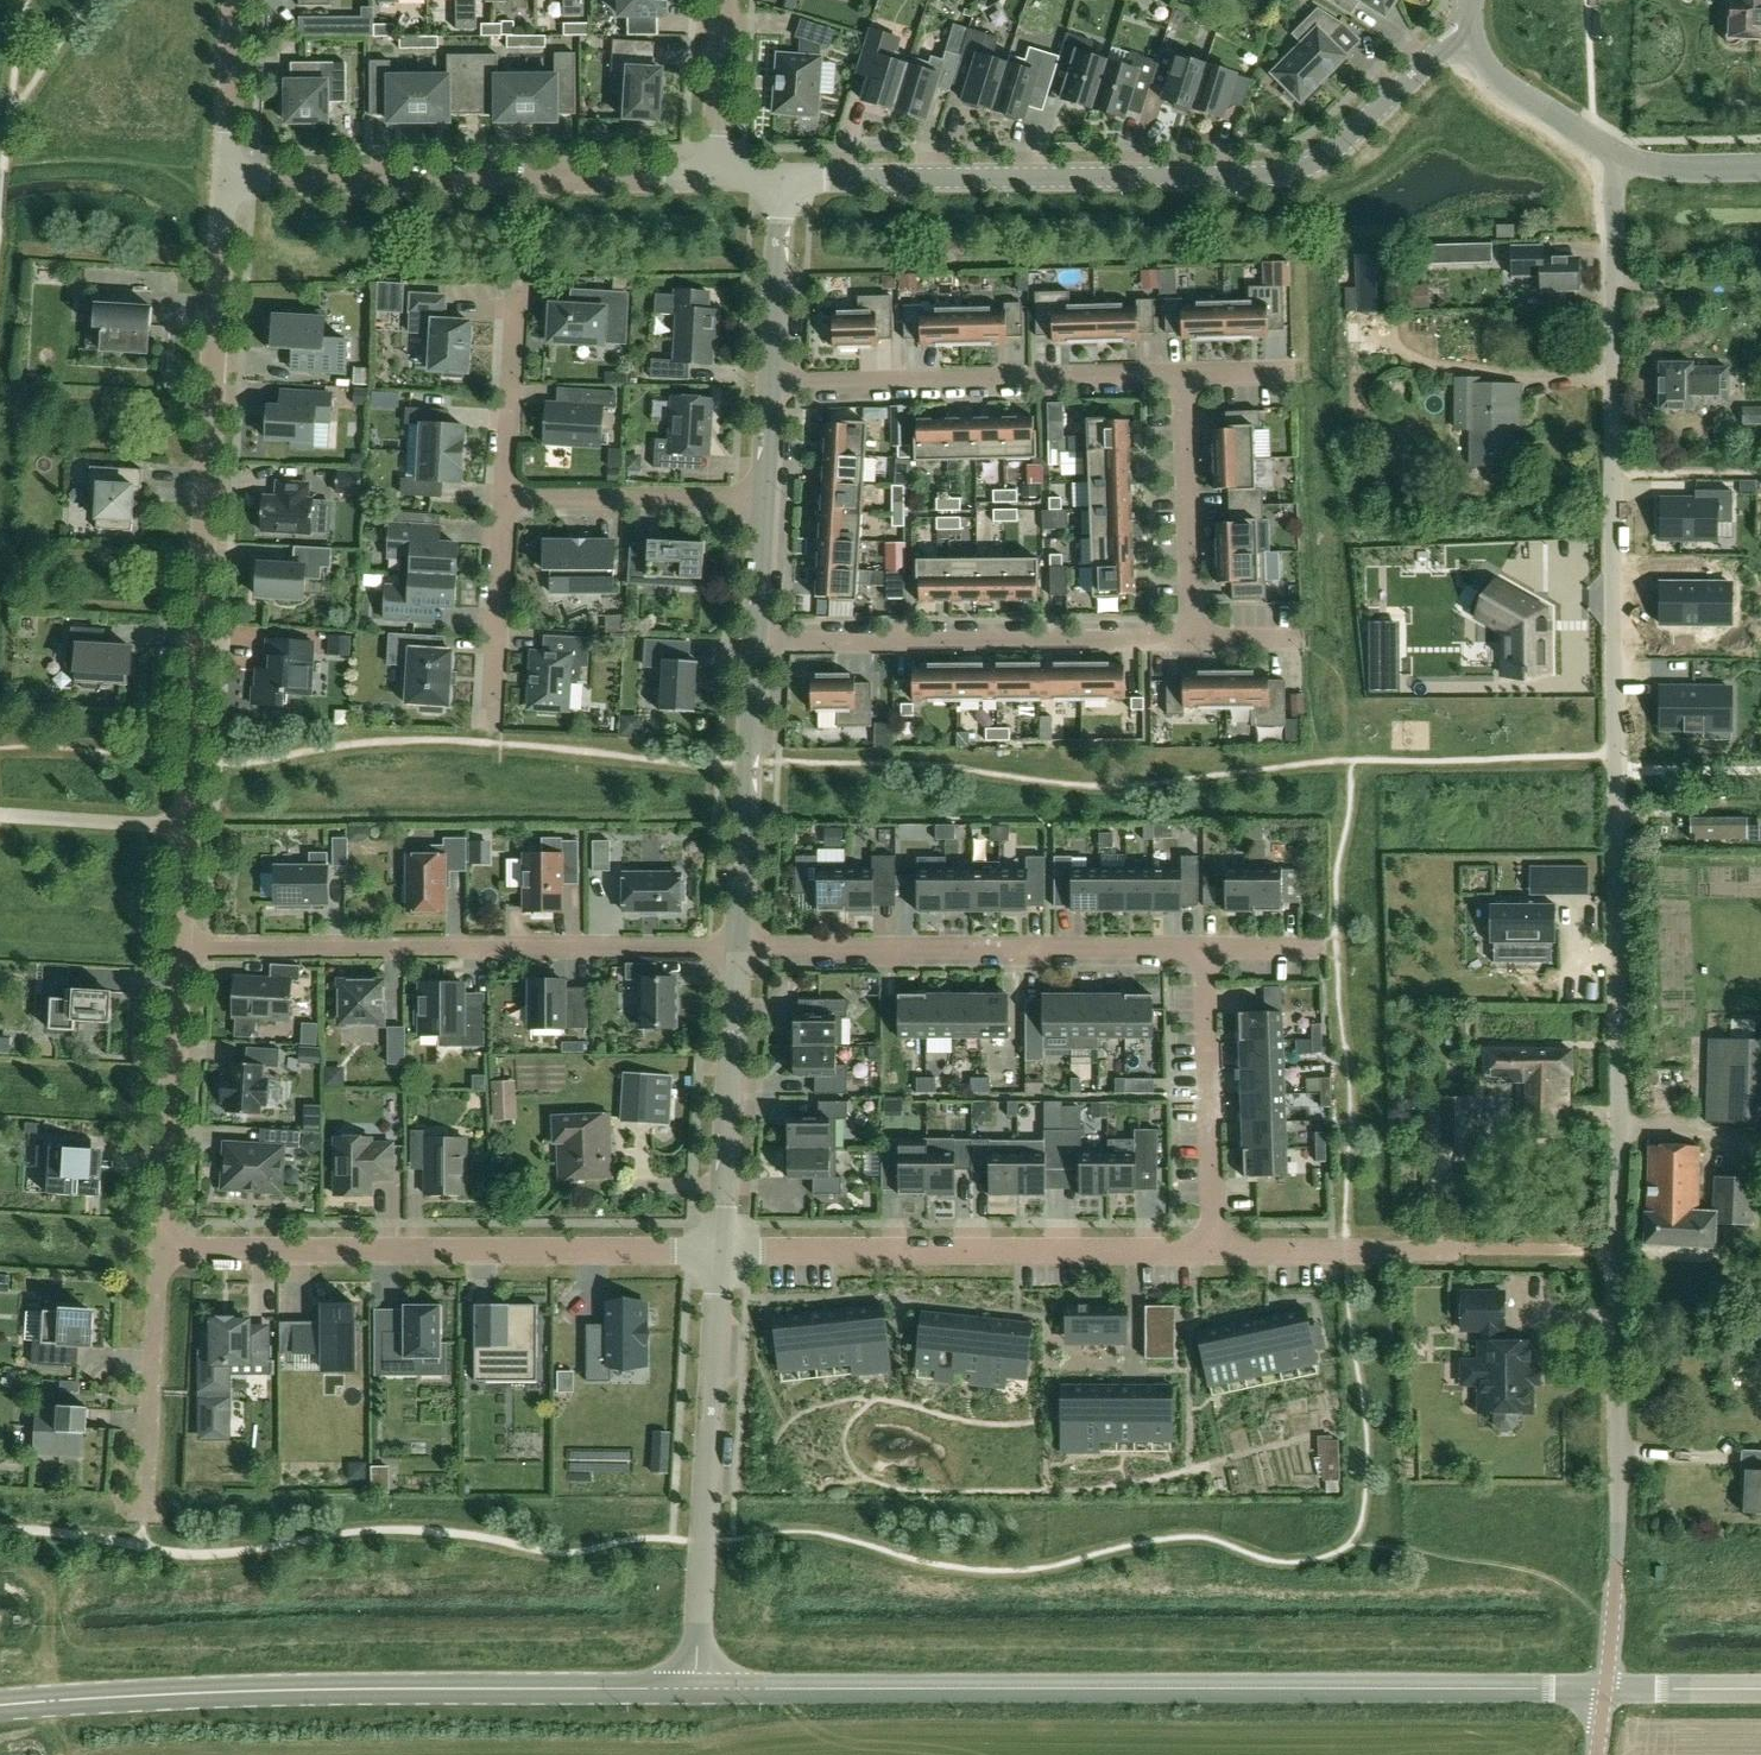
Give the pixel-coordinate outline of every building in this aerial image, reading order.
[(456,30),(477,30),(477,0),(456,0),(456,30)] [(564,17),(584,17),(584,0),(564,0),(564,17)] [(666,0),(621,0),(621,11),(622,11),(622,17),(627,17),(629,17),(628,36),(659,35),(659,16),(660,16),(666,16),(666,5),(666,0)] [(1386,17),(1397,0),(1326,0),(1351,15),(1360,1),(1386,17)] [(1745,2),(1732,2),(1730,38),(1760,39),(1760,44),(1760,0),(1745,0),(1745,2)] [(1344,25),(1318,8),(1292,34),(1302,45),(1272,74),(1288,90),(1284,94),(1292,102),(1297,98),(1301,102),(1346,57),(1329,40),(1344,25)] [(502,35),(515,35),(515,21),(502,21),(502,24),(502,35)] [(802,38),(800,56),(778,54),(774,113),(817,116),(822,57),(819,57),(820,44),(828,47),(834,31),(802,21),(797,37),(802,38)] [(502,24),(482,24),(482,36),(502,36),(502,35),(502,24)] [(564,36),(589,36),(589,24),(564,24),(564,36)] [(375,25),(374,37),(394,37),(395,25),(375,25)] [(964,102),(995,111),(1011,56),(1010,56),(1007,65),(992,60),(999,38),(969,29),(961,56),(959,61),(975,66),(964,102)] [(863,101),(894,110),(911,57),(895,52),(899,40),(869,30),(859,64),(873,69),(863,101)] [(1093,109),(1108,62),(1089,56),(1093,42),(1067,34),(1060,57),(1056,68),(1071,73),(1062,100),(1093,109)] [(508,48),(527,48),(527,36),(508,36),(508,48)] [(527,36),(527,48),(545,48),(545,37),(527,36)] [(419,48),(419,37),(400,37),(400,49),(419,48)] [(438,37),(419,37),(419,48),(438,48),(438,37)] [(655,43),(613,40),(613,57),(635,58),(634,68),(629,68),(625,119),(639,120),(638,124),(655,126),(655,121),(659,121),(663,70),(653,69),(655,43)] [(1011,56),(995,111),(1023,119),(1034,84),(1050,88),(1060,57),(1030,48),(1026,61),(1011,56)] [(950,92),(959,61),(961,56),(946,51),(943,60),(931,57),(929,63),(911,57),(894,110),(925,120),(935,88),(950,92)] [(1191,108),(1197,110),(1210,67),(1161,52),(1158,62),(1151,84),(1167,89),(1163,100),(1174,103),(1176,109),(1187,112),(1191,108)] [(555,76),(527,76),(527,122),(557,121),(557,114),(576,114),(576,53),(555,53),(555,76)] [(1108,62),(1093,109),(1124,119),(1133,92),(1147,96),(1151,84),(1158,62),(1131,54),(1127,68),(1108,62)] [(419,77),(420,122),(450,122),(450,115),(473,115),(473,55),(448,55),(448,77),(419,77)] [(497,122),(527,122),(527,76),(499,77),(498,55),(473,55),(473,115),(497,115),(497,122)] [(420,122),(419,77),(391,77),(391,61),(370,61),(371,115),(390,115),(390,122),(420,122)] [(328,123),(328,103),(347,103),(347,63),(291,63),(291,82),(287,82),(287,123),(328,123)] [(1210,67),(1197,110),(1222,118),(1226,107),(1230,104),(1243,108),(1252,80),(1210,67)] [(1497,238),(1514,238),(1514,226),(1497,226),(1497,238)] [(1492,244),(1477,244),(1478,261),(1492,261),(1492,244)] [(1454,245),(1425,246),(1425,263),(1454,262),(1454,245)] [(1515,277),(1543,276),(1544,291),(1580,290),(1579,258),(1544,259),(1544,247),(1514,248),(1515,277)] [(1359,312),(1359,313),(1397,314),(1396,258),(1358,257),(1358,287),(1346,287),(1346,312),(1359,312)] [(1176,269),(1159,269),(1160,294),(1177,294),(1176,269)] [(917,275),(900,275),(900,288),(917,288),(917,275)] [(1428,285),(1403,286),(1404,309),(1429,308),(1428,285)] [(1250,305),(1225,306),(1225,337),(1268,336),(1268,331),(1284,330),(1283,287),(1249,287),(1250,305)] [(651,378),(689,380),(690,363),(711,365),(713,334),(716,334),(717,311),(707,310),(708,292),(677,290),(677,292),(680,292),(679,295),(656,294),(655,314),(678,315),(676,361),(652,359),(651,378)] [(604,327),(626,328),(628,294),(593,292),(592,309),(553,306),(552,310),(548,310),(547,327),(551,327),(551,341),(603,344),(604,327)] [(1096,341),(1095,308),(1070,309),(1070,292),(1036,292),(1037,336),(1053,336),(1053,342),(1096,341)] [(445,297),(412,295),(410,332),(432,334),(430,371),(444,371),(444,377),(463,378),(463,373),(468,373),(469,353),(470,353),(470,342),(471,323),(442,321),(442,313),(445,314),(445,297)] [(834,347),(877,346),(877,340),(894,340),(892,296),(858,297),(859,315),(833,315),(833,321),(828,321),(829,341),(833,341),(834,347)] [(1225,337),(1225,306),(1183,307),(1183,299),(1166,300),(1166,333),(1182,333),(1183,338),(1225,337)] [(1095,308),(1096,341),(1139,339),(1139,334),(1155,333),(1154,300),(1137,300),(1137,307),(1095,308)] [(964,312),(964,344),(1007,343),(1007,337),(1023,337),(1022,303),(1005,304),(1005,311),(964,312)] [(104,323),(102,351),(148,354),(150,326),(151,326),(152,307),(96,304),(95,323),(104,323)] [(921,345),(964,344),(964,312),(921,313),(921,306),(904,306),(905,340),(921,339),(921,345)] [(301,370),(346,372),(347,340),(324,339),(325,313),(303,311),(303,318),(274,316),(273,327),(268,327),(267,347),(303,349),(301,370)] [(1694,364),(1660,364),(1660,410),(1693,411),(1693,406),(1728,406),(1729,370),(1694,369),(1694,364)] [(354,368),(353,385),(370,386),(371,369),(354,368)] [(1479,382),(1459,382),(1460,432),(1475,431),(1475,467),(1515,467),(1515,422),(1522,422),(1522,387),(1479,388),(1479,382)] [(369,390),(354,389),(354,405),(369,405),(369,390)] [(601,449),(604,407),(615,408),(616,392),(583,390),(582,405),(548,402),(545,445),(601,449)] [(269,407),(267,439),(292,440),(292,447),(314,449),(316,421),(331,422),(332,394),(300,392),(299,409),(269,407)] [(371,406),(383,407),(384,392),(372,392),(371,406)] [(655,451),(654,468),(684,470),(685,454),(709,456),(710,436),(708,436),(709,421),(711,422),(712,400),(672,397),(669,452),(655,451)] [(1745,427),(1760,426),(1760,408),(1744,409),(1745,427)] [(420,453),(463,455),(465,427),(435,425),(436,411),(407,409),(406,424),(422,425),(420,453)] [(1213,430),(1214,460),(1255,459),(1254,427),(1260,427),(1260,411),(1226,412),(1227,430),(1213,430)] [(976,460),(1007,460),(1006,418),(975,419),(976,460)] [(1033,418),(1006,418),(1007,460),(1037,459),(1037,432),(1034,432),(1033,418)] [(946,461),(976,460),(975,419),(945,420),(946,461)] [(1069,437),(1069,452),(1084,452),(1089,452),(1130,451),(1129,421),(1115,421),(1115,419),(1087,420),(1088,436),(1069,437)] [(946,461),(945,420),(917,420),(918,435),(915,435),(915,462),(946,461)] [(825,453),(866,456),(868,423),(841,422),(841,425),(827,424),(825,453)] [(1049,453),(1061,453),(1061,441),(1049,441),(1049,453)] [(898,458),(911,457),(910,446),(898,446),(898,458)] [(1131,479),(1130,451),(1089,452),(1089,480),(1131,479)] [(1069,452),(1061,453),(1062,465),(1085,465),(1084,452),(1069,452)] [(462,484),(463,455),(420,453),(419,481),(403,480),(402,495),(431,496),(432,482),(462,484)] [(866,456),(825,453),(823,482),(864,484),(866,456)] [(1062,465),(1061,453),(1049,453),(1049,465),(1062,465)] [(642,461),(636,456),(627,456),(627,470),(642,470),(642,461)] [(911,470),(911,457),(898,458),(898,470),(911,470)] [(1255,459),(1214,460),(1215,489),(1229,489),(1230,506),(1263,505),(1263,490),(1256,490),(1255,459)] [(97,529),(132,531),(135,488),(142,488),(143,470),(91,467),(89,498),(98,499),(97,529)] [(362,471),(337,470),(336,494),(361,495),(362,471)] [(609,470),(608,480),(619,481),(620,471),(609,470)] [(1088,498),(1088,473),(1068,473),(1067,488),(1078,488),(1078,498),(1088,498)] [(1089,480),(1090,509),(1132,508),(1131,479),(1089,480)] [(823,482),(821,510),(863,513),(864,484),(823,482)] [(263,497),(261,530),(312,533),(314,500),(307,500),(308,485),(278,483),(278,491),(280,491),(280,498),(263,497)] [(1024,498),(1036,498),(1036,486),(1024,486),(1024,498)] [(892,514),(904,514),(904,487),(892,488),(892,514)] [(1018,490),(1006,491),(1006,503),(1018,502),(1018,490)] [(1006,503),(1006,491),(994,491),(994,503),(1006,503)] [(1694,499),(1660,499),(1659,539),(1716,540),(1716,522),(1731,523),(1732,491),(1694,492),(1694,499)] [(1050,498),(1050,510),(1062,509),(1062,498),(1050,498)] [(950,513),(950,500),(938,501),(938,513),(950,513)] [(962,500),(950,500),(950,513),(962,513),(962,500)] [(1216,524),(1217,554),(1259,552),(1265,552),(1270,552),(1269,521),(1264,521),(1263,505),(1230,506),(1230,524),(1216,524)] [(1090,509),(1091,537),(1133,536),(1132,508),(1090,509)] [(821,510),(820,539),(861,541),(863,513),(821,510)] [(994,522),(1006,522),(1006,510),(994,510),(994,522)] [(1006,510),(1006,522),(1018,522),(1018,510),(1006,510)] [(1056,510),(1042,511),(1043,530),(1057,530),(1056,510)] [(904,514),(892,514),(892,529),(904,529),(904,514)] [(938,533),(950,533),(950,520),(938,520),(938,533)] [(950,520),(950,533),(963,533),(963,520),(950,520)] [(401,572),(456,576),(458,545),(423,543),(424,526),(391,524),(388,557),(402,558),(401,572)] [(877,537),(880,564),(902,561),(899,535),(877,537)] [(1091,537),(1092,566),(1134,565),(1133,536),(1091,537)] [(820,539),(818,567),(859,570),(861,541),(820,539)] [(575,540),(575,542),(544,542),(544,570),(550,570),(550,592),(614,593),(614,542),(586,542),(586,540),(575,540)] [(705,544),(666,542),(666,545),(650,544),(651,541),(649,541),(649,544),(630,543),(628,584),(702,588),(705,544)] [(260,563),(258,597),(304,599),(305,579),(321,580),(322,568),(331,568),(332,549),(295,546),(293,565),(260,563)] [(1259,552),(1217,554),(1218,583),(1233,583),(1233,600),(1266,599),(1265,553),(1259,553),(1259,552)] [(1050,555),(1051,567),(1063,567),(1063,555),(1050,555)] [(905,575),(905,563),(892,564),(892,576),(905,575)] [(978,564),(948,565),(948,601),(978,601),(978,564)] [(978,564),(978,601),(1009,601),(1008,564),(978,564)] [(1008,564),(1009,601),(1036,601),(1036,591),(1039,591),(1039,564),(1008,564)] [(920,601),(948,601),(948,565),(917,565),(917,592),(920,592),(920,601)] [(1134,565),(1092,566),(1093,598),(1121,597),(1121,595),(1135,594),(1134,565)] [(859,571),(859,570),(818,567),(816,597),(830,597),(830,600),(858,602),(858,586),(870,586),(871,571),(859,571)] [(1063,567),(1051,567),(1051,596),(1068,596),(1068,567),(1063,567)] [(454,607),(456,576),(401,572),(400,587),(387,586),(384,619),(418,621),(419,605),(454,607)] [(905,598),(905,578),(888,578),(888,598),(905,598)] [(1486,594),(1473,617),(1500,632),(1501,673),(1546,674),(1545,607),(1501,581),(1493,599),(1486,594)] [(1733,587),(1662,586),(1661,626),(1732,626),(1733,587)] [(625,615),(606,615),(606,632),(625,632),(625,615)] [(97,684),(128,686),(128,674),(131,674),(132,648),(104,646),(105,629),(72,627),(71,645),(78,645),(76,683),(83,683),(82,688),(97,689),(97,684)] [(449,706),(452,651),(425,649),(426,635),(400,633),(400,648),(410,648),(409,665),(406,665),(404,687),(408,687),(407,704),(422,705),(422,709),(426,712),(437,713),(442,711),(443,706),(449,706)] [(352,636),(330,635),(329,655),(350,657),(352,636)] [(545,654),(533,653),(530,708),(540,709),(539,714),(557,715),(558,710),(568,710),(570,680),(580,681),(582,658),(588,658),(589,639),(546,636),(545,654)] [(624,637),(609,636),(608,652),(623,652),(624,637)] [(310,694),(313,643),(268,640),(267,659),(271,659),(270,670),(258,670),(257,689),(253,688),(252,704),(283,706),(284,693),(310,694)] [(696,713),(698,662),(672,661),(673,641),(646,640),(645,658),(648,658),(647,667),(664,668),(661,709),(660,709),(660,711),(696,713)] [(1040,698),(1083,698),(1083,666),(1040,667),(1040,698)] [(1125,666),(1083,666),(1083,698),(1125,698),(1125,666)] [(956,699),(956,667),(913,668),(913,699),(956,699)] [(956,667),(956,699),(998,699),(998,667),(956,667)] [(998,699),(1040,698),(1040,667),(998,667),(998,699)] [(1401,667),(1370,667),(1371,695),(1401,694),(1401,667)] [(1227,707),(1226,675),(1184,675),(1184,681),(1167,681),(1168,715),(1185,714),(1185,707),(1227,707)] [(1270,675),(1226,675),(1227,707),(1252,707),(1252,726),(1286,726),(1286,680),(1270,681),(1270,675)] [(856,677),(812,678),(812,684),(807,684),(807,704),(812,704),(812,710),(838,710),(838,727),(872,727),(872,683),(856,683),(856,677)] [(1662,691),(1661,730),(1686,730),(1686,734),(1705,735),(1705,730),(1716,730),(1716,710),(1733,710),(1733,691),(1662,691)] [(1144,710),(1144,698),(1132,698),(1132,710),(1144,710)] [(901,717),(913,716),(914,704),(901,704),(901,717)] [(875,748),(894,748),(893,713),(884,713),(884,722),(875,722),(875,748)] [(1040,741),(1053,741),(1053,717),(1040,717),(1040,741)] [(1302,719),(1286,719),(1286,726),(1286,745),(1302,745),(1302,719)] [(1010,728),(998,729),(998,741),(1010,741),(1010,728)] [(998,741),(998,729),(986,729),(986,741),(998,741)] [(957,747),(970,747),(970,732),(957,732),(957,747)] [(1745,821),(1688,821),(1688,842),(1745,842),(1745,821)] [(1153,839),(1153,824),(1144,824),(1144,839),(1153,839)] [(936,825),(936,840),(946,840),(946,825),(936,825)] [(946,840),(956,840),(956,825),(946,825),(946,840)] [(1244,825),(1244,840),(1254,840),(1254,825),(1244,825)] [(1264,840),(1264,825),(1254,825),(1254,840),(1264,840)] [(826,846),(842,846),(842,828),(826,828),(826,846)] [(990,833),(990,848),(1000,848),(1000,833),(990,833)] [(1000,848),(1010,848),(1010,833),(1000,833),(1000,848)] [(1114,848),(1114,833),(1099,833),(1099,848),(1114,848)] [(333,838),(333,867),(348,867),(348,838),(333,838)] [(408,912),(446,912),(446,867),(467,866),(467,838),(444,838),(444,845),(428,845),(428,856),(408,856),(408,885),(403,885),(403,902),(408,902),(408,912)] [(487,864),(487,841),(469,841),(469,864),(487,864)] [(535,917),(552,916),(552,912),(563,912),(563,874),(579,874),(579,841),(562,841),(562,855),(525,855),(525,912),(535,912),(535,917)] [(593,872),(610,871),(610,841),(593,841),(593,872)] [(276,867),(276,905),(279,905),(279,910),(297,910),(297,905),(328,905),(328,853),(310,853),(310,867),(276,867)] [(846,869),(846,912),(874,912),(874,886),(896,887),(896,857),(873,856),(873,869),(846,869)] [(846,912),(846,869),(846,864),(818,864),(818,857),(796,857),(797,895),(818,895),(818,912),(846,912)] [(1001,870),(1000,912),(1028,912),(1028,907),(1046,907),(1046,857),(1028,857),(1028,870),(1001,870)] [(1099,912),(1099,869),(1073,869),(1073,857),(1055,857),(1055,907),(1072,907),(1072,912),(1099,912)] [(1182,869),(1154,869),(1154,912),(1182,912),(1182,908),(1198,908),(1199,857),(1182,857),(1182,869)] [(946,858),(918,858),(918,912),(945,912),(945,869),(946,858)] [(1001,862),(972,862),(972,869),(973,869),(973,912),(1000,912),(1001,870),(1001,862)] [(1589,866),(1540,866),(1540,896),(1589,896),(1589,866)] [(945,912),(973,912),(973,869),(972,869),(945,869),(945,912)] [(1099,912),(1127,912),(1127,869),(1099,869),(1099,912)] [(1127,912),(1154,912),(1154,869),(1127,869),(1127,912)] [(1226,912),(1254,912),(1254,870),(1226,869),(1226,912)] [(1254,870),(1254,912),(1282,912),(1282,870),(1254,870)] [(624,874),(624,912),(681,912),(681,902),(686,902),(686,884),(681,884),(681,874),(624,874)] [(1552,904),(1494,904),(1494,944),(1552,944),(1552,904)] [(300,981),(301,966),(271,964),(270,979),(236,977),(233,1017),(289,1020),(292,981),(300,981)] [(642,980),(642,1028),(676,1028),(676,978),(657,978),(656,964),(627,964),(627,980),(642,980)] [(382,983),(371,983),(371,978),(352,978),(352,983),(342,983),(342,1024),(382,1024),(382,983)] [(564,981),(531,981),(531,1028),(588,1028),(588,988),(564,988),(564,981)] [(464,983),(420,983),(420,1035),(463,1036),(463,1046),(484,1046),(484,1009),(465,1009),(464,983)] [(109,1000),(110,992),(104,992),(104,991),(69,989),(68,1000),(42,998),(42,994),(41,1016),(51,1016),(50,1030),(76,1031),(76,1021),(111,1023),(112,1000),(109,1000)] [(927,1037),(927,995),(899,995),(899,1037),(927,1037)] [(954,1037),(954,995),(927,995),(927,1037),(954,1037)] [(982,995),(954,995),(954,1037),(982,1037),(982,995)] [(1009,995),(982,995),(982,1037),(1009,1037),(1009,995)] [(1043,1014),(1026,1014),(1026,1061),(1044,1061),(1044,1049),(1071,1049),(1071,995),(1043,995),(1043,1014)] [(1099,995),(1071,995),(1071,1049),(1098,1049),(1098,1037),(1099,1037),(1099,995)] [(1099,1037),(1126,1037),(1127,995),(1099,995),(1099,1037)] [(1127,995),(1126,1037),(1154,1037),(1154,995),(1127,995)] [(794,1046),(837,1046),(842,1046),(842,1017),(848,1017),(848,1000),(820,1000),(820,1017),(794,1017),(794,1046)] [(1239,1013),(1240,1041),(1282,1039),(1281,1012),(1239,1013)] [(1312,1024),(1312,1038),(1322,1038),(1322,1024),(1312,1024)] [(360,1051),(383,1053),(384,1031),(362,1029),(360,1051)] [(406,1035),(389,1036),(389,1064),(406,1064),(406,1035)] [(1322,1038),(1312,1038),(1312,1053),(1322,1053),(1322,1038)] [(1709,1038),(1708,1122),(1760,1125),(1760,1041),(1709,1038)] [(1282,1039),(1240,1041),(1241,1068),(1283,1067),(1282,1039)] [(837,1046),(794,1046),(794,1076),(816,1076),(816,1094),(848,1094),(848,1066),(837,1066),(837,1046)] [(280,1049),(247,1047),(246,1064),(231,1063),(230,1078),(223,1077),(221,1102),(228,1103),(228,1113),(261,1115),(261,1105),(267,1105),(269,1080),(263,1080),(264,1067),(279,1068),(280,1049)] [(300,1063),(321,1064),(322,1048),(300,1047),(300,1063)] [(1511,1082),(1520,1082),(1520,1137),(1571,1137),(1571,1074),(1575,1074),(1575,1050),(1487,1050),(1487,1077),(1511,1077),(1511,1082)] [(1242,1096),(1284,1094),(1283,1067),(1241,1068),(1242,1096)] [(658,1076),(625,1074),(622,1121),(655,1123),(658,1076)] [(926,1093),(926,1078),(917,1078),(917,1093),(926,1093)] [(926,1078),(926,1093),(936,1093),(936,1078),(926,1078)] [(981,1093),(981,1078),(971,1078),(971,1093),(981,1093)] [(981,1078),(981,1093),(991,1093),(991,1078),(981,1078)] [(1081,1093),(1081,1078),(1071,1078),(1071,1093),(1081,1093)] [(1125,1093),(1125,1078),(1115,1078),(1115,1093),(1125,1093)] [(1321,1093),(1331,1092),(1331,1078),(1321,1078),(1321,1093)] [(1154,1079),(1126,1079),(1125,1093),(1154,1093),(1154,1079)] [(492,1082),(494,1121),(518,1119),(515,1081),(492,1082)] [(1331,1107),(1331,1092),(1321,1093),(1321,1107),(1331,1107)] [(1284,1094),(1242,1096),(1243,1123),(1285,1121),(1284,1094)] [(1473,1099),(1439,1099),(1439,1145),(1473,1145),(1473,1099)] [(788,1119),(788,1148),(836,1148),(836,1119),(848,1119),(848,1102),(819,1102),(819,1119),(788,1119)] [(1018,1116),(1018,1102),(1008,1102),(1008,1116),(1018,1116)] [(1093,1103),(1093,1118),(1108,1118),(1108,1103),(1093,1103)] [(561,1178),(615,1177),(614,1113),(556,1113),(557,1141),(561,1141),(561,1178)] [(1243,1123),(1244,1150),(1286,1149),(1285,1121),(1243,1123)] [(40,1124),(26,1123),(26,1132),(39,1133),(40,1124)] [(226,1143),(223,1188),(281,1192),(284,1147),(300,1148),(301,1131),(272,1129),(271,1146),(226,1143)] [(1045,1141),(1018,1141),(1018,1195),(1046,1195),(1046,1169),(1063,1169),(1063,1130),(1045,1130),(1045,1141)] [(1063,1130),(1063,1169),(1080,1169),(1080,1195),(1108,1195),(1108,1153),(1081,1153),(1081,1130),(1063,1130)] [(1136,1130),(1136,1153),(1108,1153),(1108,1195),(1136,1195),(1136,1169),(1159,1169),(1159,1130),(1136,1130)] [(427,1131),(411,1131),(411,1160),(426,1160),(426,1195),(466,1195),(466,1139),(427,1139),(427,1131)] [(1315,1133),(1316,1148),(1326,1148),(1325,1132),(1315,1133)] [(373,1144),(373,1138),(336,1138),(336,1195),(372,1195),(372,1183),(376,1180),(394,1180),(394,1144),(373,1144)] [(882,1140),(882,1178),(899,1178),(899,1195),(927,1195),(927,1140),(882,1140)] [(927,1195),(955,1195),(955,1170),(972,1170),(972,1140),(927,1140),(927,1195)] [(95,1179),(81,1178),(83,1142),(66,1141),(65,1147),(50,1146),(50,1147),(38,1146),(37,1166),(50,1167),(49,1190),(48,1190),(48,1194),(74,1196),(74,1195),(94,1196),(95,1179)] [(990,1141),(989,1195),(1018,1195),(1018,1141),(990,1141)] [(1646,1244),(1718,1246),(1718,1225),(1753,1226),(1756,1180),(1717,1176),(1716,1212),(1700,1212),(1701,1147),(1651,1146),(1649,1214),(1647,1213),(1646,1244)] [(836,1148),(788,1148),(788,1178),(813,1178),(813,1194),(842,1194),(842,1177),(836,1177),(836,1148)] [(1326,1148),(1316,1148),(1316,1162),(1326,1161),(1326,1148)] [(1286,1149),(1244,1150),(1245,1178),(1287,1176),(1286,1149)] [(323,1288),(305,1289),(306,1318),(324,1318),(323,1288)] [(1480,1387),(1480,1412),(1495,1412),(1495,1424),(1500,1429),(1512,1429),(1517,1424),(1517,1412),(1532,1412),(1532,1342),(1497,1342),(1497,1330),(1504,1330),(1504,1293),(1462,1293),(1462,1330),(1484,1330),(1484,1342),(1480,1342),(1480,1359),(1460,1359),(1460,1387),(1480,1387)] [(400,1309),(371,1309),(371,1375),(443,1375),(443,1342),(438,1342),(438,1304),(400,1305),(400,1309)] [(588,1325),(588,1381),(612,1381),(612,1364),(644,1363),(644,1342),(650,1343),(649,1324),(643,1324),(644,1304),(609,1304),(609,1324),(588,1325)] [(357,1305),(325,1305),(325,1327),(295,1327),(295,1354),(325,1353),(325,1371),(357,1370),(357,1305)] [(538,1367),(538,1305),(515,1305),(515,1307),(491,1307),(491,1327),(475,1327),(475,1381),(486,1381),(486,1366),(538,1367)] [(884,1305),(847,1309),(854,1375),(872,1373),(871,1361),(889,1359),(884,1305)] [(92,1346),(94,1313),(79,1312),(79,1308),(60,1306),(60,1311),(45,1310),(43,1342),(34,1341),(33,1364),(71,1367),(73,1345),(92,1346)] [(1127,1306),(1067,1306),(1067,1332),(1069,1333),(1069,1332),(1123,1342),(1123,1328),(1127,1328),(1127,1306)] [(1170,1307),(1148,1307),(1148,1360),(1170,1360),(1170,1307)] [(847,1309),(811,1312),(817,1367),(851,1363),(853,1375),(854,1375),(847,1309)] [(1305,1309),(1269,1317),(1283,1382),(1300,1378),(1298,1367),(1317,1363),(1314,1350),(1324,1348),(1321,1334),(1311,1336),(1305,1309)] [(811,1312),(775,1316),(777,1340),(767,1341),(768,1355),(778,1354),(780,1371),(817,1367),(811,1312)] [(960,1316),(923,1312),(917,1367),(936,1369),(935,1380),(953,1382),(960,1316)] [(995,1320),(960,1316),(953,1382),(954,1382),(955,1371),(988,1374),(987,1386),(988,1386),(995,1320)] [(1269,1317),(1235,1324),(1246,1377),(1280,1370),(1282,1382),(1283,1382),(1269,1317)] [(215,1322),(215,1353),(203,1353),(203,1389),(208,1389),(208,1401),(203,1401),(203,1437),(229,1437),(229,1401),(218,1401),(218,1389),(229,1389),(229,1365),(230,1365),(230,1364),(269,1364),(269,1328),(251,1328),(251,1322),(234,1322),(234,1320),(221,1320),(221,1322),(215,1322)] [(1032,1324),(995,1320),(988,1386),(1006,1388),(1007,1376),(1026,1378),(1032,1324)] [(1235,1324),(1198,1332),(1209,1386),(1246,1377),(1235,1324)] [(561,1375),(561,1390),(573,1390),(573,1375),(561,1374),(561,1375)] [(1099,1386),(1062,1385),(1062,1440),(1082,1440),(1082,1452),(1100,1452),(1099,1386)] [(1135,1386),(1099,1386),(1100,1452),(1100,1440),(1135,1440),(1135,1386)] [(1172,1386),(1135,1386),(1135,1440),(1172,1440),(1172,1386)] [(81,1453),(82,1433),(86,1434),(88,1407),(59,1405),(59,1409),(44,1409),(43,1426),(40,1426),(38,1453),(63,1455),(64,1452),(81,1453)] [(1336,1448),(1336,1467),(1351,1467),(1351,1448),(1336,1448)] [(350,1480),(367,1480),(367,1463),(356,1463),(350,1469),(350,1480)] [(1760,1513),(1760,1470),(1746,1468),(1743,1511),(1760,1513)]
